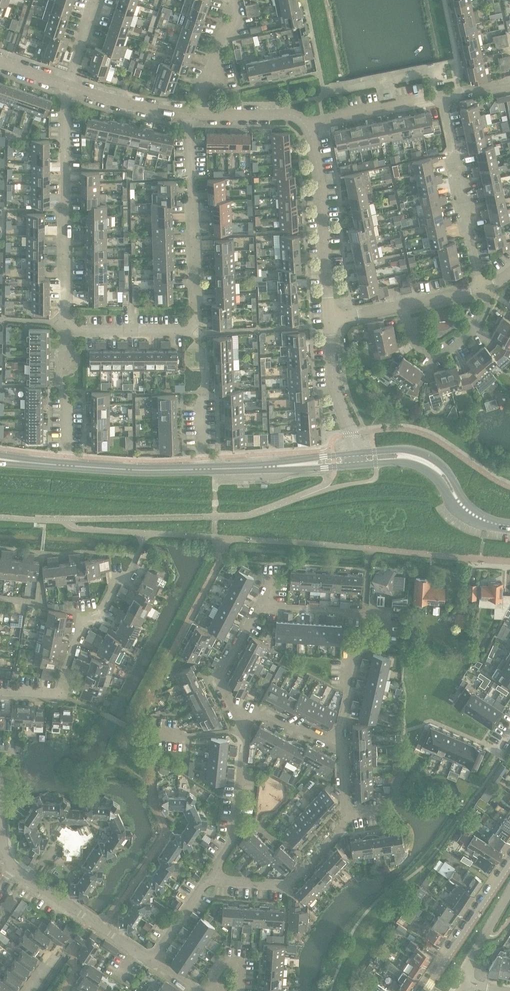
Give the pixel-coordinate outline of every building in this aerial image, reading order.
[(46,8),(69,16),(72,6),(55,0),(49,0),(46,8)] [(116,9),(133,14),(136,4),(125,0),(119,0),(116,9)] [(184,2),(207,10),(210,0),(211,0),(185,0),(184,2)] [(278,16),(283,15),(303,11),(303,8),(302,8),(300,7),(298,0),(276,5),(278,16)] [(471,0),(452,4),(455,15),(473,11),(471,0)] [(181,12),(187,14),(204,20),(207,10),(184,2),(181,12)] [(245,5),(246,11),(258,8),(257,2),(245,5)] [(43,19),(48,21),(65,26),(69,16),(46,8),(43,19)] [(246,11),(248,17),(259,14),(258,8),(246,11)] [(116,9),(113,19),(130,25),(133,14),(116,9)] [(473,11),(455,15),(457,26),(475,23),(476,22),(480,22),(478,10),(473,11)] [(281,23),(282,27),(296,24),(300,42),(309,40),(306,21),(303,22),(301,16),(303,14),(304,14),(303,11),(283,15),(284,22),(281,23)] [(187,14),(183,25),(201,31),(204,20),(187,14)] [(113,19),(109,29),(126,35),(130,25),(113,19)] [(45,31),(46,32),(52,34),(52,33),(62,36),(65,26),(48,21),(45,31)] [(475,23),(457,26),(459,38),(478,34),(482,33),(481,28),(477,29),(475,23)] [(183,25),(180,35),(197,41),(201,31),(183,25)] [(251,34),(263,31),(262,25),(250,28),(251,34)] [(109,29),(106,40),(123,45),(126,35),(109,29)] [(13,31),(10,41),(15,42),(18,33),(13,31)] [(47,42),(49,43),(48,43),(65,49),(69,38),(62,36),(52,33),(52,34),(46,32),(43,41),(47,42)] [(494,36),(495,42),(508,39),(506,33),(494,36)] [(459,38),(461,49),(480,45),(478,34),(459,38)] [(180,35),(177,45),(194,51),(197,41),(180,35)] [(254,43),(253,36),(242,39),(243,45),(254,43)] [(496,48),(509,46),(508,39),(495,42),(496,48)] [(103,49),(102,49),(102,50),(113,53),(112,54),(118,56),(124,58),(128,47),(123,45),(106,40),(103,49)] [(291,50),(295,71),(302,70),(304,71),(304,72),(307,71),(305,59),(313,57),(309,40),(300,42),(302,51),(295,53),(294,50),(291,50)] [(62,58),(65,49),(48,43),(49,43),(47,42),(42,59),(56,64),(58,59),(62,60),(61,60),(62,60),(63,59),(62,58)] [(177,45),(173,56),(190,61),(194,51),(177,45)] [(461,49),(464,60),(482,56),(487,55),(485,50),(481,51),(480,45),(461,49)] [(96,47),(92,58),(109,64),(109,63),(111,59),(116,61),(118,56),(112,54),(113,53),(102,50),(102,49),(96,47)] [(280,56),(285,76),(288,76),(287,74),(289,72),(295,71),(291,50),(290,50),(290,48),(279,50),(280,56)] [(269,55),(273,75),(279,74),(281,76),(282,77),(285,76),(280,56),(279,50),(280,56),(273,57),(272,54),(269,55)] [(258,60),(262,81),(265,80),(265,79),(266,77),(273,75),(269,55),(265,56),(265,59),(258,60)] [(464,60),(466,71),(485,68),(485,67),(489,67),(487,55),(482,56),(464,60)] [(170,65),(170,66),(180,69),(180,70),(187,72),(190,61),(173,56),(170,65)] [(500,64),(509,62),(509,56),(498,58),(500,64)] [(111,63),(109,63),(109,64),(92,58),(89,67),(88,69),(89,69),(92,70),(90,76),(105,80),(111,63)] [(259,81),(262,81),(258,60),(251,62),(251,58),(239,61),(243,79),(249,77),(250,80),(257,79),(259,80),(259,81)] [(509,69),(509,62),(500,64),(501,71),(509,69)] [(161,63),(158,73),(177,80),(180,70),(180,69),(170,66),(170,65),(161,63)] [(486,79),(487,81),(492,80),(490,73),(486,74),(485,68),(466,71),(468,83),(486,79)] [(174,89),(177,80),(158,73),(153,90),(168,95),(169,89),(173,90),(173,91),(174,89)] [(0,86),(0,106),(3,107),(5,102),(7,103),(13,86),(2,82),(0,86)] [(13,86),(7,103),(17,106),(23,90),(13,86)] [(23,90),(17,106),(26,110),(32,93),(23,90)] [(32,93),(26,110),(36,113),(42,97),(32,93)] [(42,97),(36,113),(46,116),(52,100),(42,97)] [(497,98),(499,111),(506,109),(503,97),(497,98)] [(459,101),(462,119),(480,115),(481,115),(478,104),(475,104),(473,98),(459,101)] [(423,132),(433,130),(434,134),(441,133),(438,119),(432,120),(430,112),(419,114),(423,132)] [(409,116),(414,140),(425,138),(423,132),(419,114),(409,116)] [(457,127),(458,131),(483,125),(481,115),(480,115),(462,119),(464,125),(457,127)] [(402,136),(403,142),(414,140),(409,116),(398,118),(402,136)] [(85,135),(96,137),(100,120),(88,117),(85,135)] [(391,138),(393,144),(403,142),(402,136),(398,118),(388,120),(391,138)] [(100,120),(96,137),(107,139),(110,122),(100,120)] [(110,122),(107,139),(117,142),(121,122),(112,120),(112,122),(110,122)] [(377,122),(381,141),(391,138),(388,120),(377,122)] [(121,122),(117,142),(128,144),(132,124),(121,122)] [(367,125),(371,149),(382,146),(381,141),(377,122),(367,125)] [(132,124),(128,144),(138,146),(142,126),(132,124)] [(356,127),(361,151),(371,149),(367,125),(356,127)] [(465,132),(467,140),(485,136),(483,125),(458,131),(458,134),(465,132)] [(142,126),(138,146),(137,150),(148,152),(153,131),(151,131),(151,128),(142,126)] [(345,129),(349,147),(350,153),(361,151),(356,127),(345,129)] [(338,149),(349,147),(345,129),(334,131),(338,149)] [(153,131),(148,152),(148,153),(158,155),(163,133),(153,131)] [(272,133),(272,144),(290,143),(289,132),(272,133)] [(158,155),(158,156),(169,159),(174,135),(163,133),(158,155)] [(207,133),(207,150),(207,151),(219,151),(218,133),(207,133)] [(218,133),(219,151),(229,151),(229,134),(218,133)] [(229,134),(229,151),(240,151),(240,134),(229,134)] [(240,134),(240,151),(250,151),(251,134),(240,134)] [(469,150),(494,145),(492,135),(485,136),(467,140),(468,146),(461,148),(462,152),(469,150)] [(32,140),(32,151),(50,152),(50,140),(32,140)] [(272,144),(273,155),(290,153),(290,143),(272,144)] [(477,153),(478,159),(496,156),(494,145),(469,150),(470,154),(477,153)] [(32,151),(32,163),(50,162),(50,152),(32,151)] [(273,155),(274,165),(291,164),(290,153),(273,155)] [(472,168),(473,172),(498,166),(499,166),(496,156),(478,159),(480,166),(472,168)] [(375,164),(375,166),(385,164),(384,157),(380,158),(380,160),(379,160),(378,158),(374,159),(375,164)] [(412,161),(415,172),(433,169),(431,162),(438,161),(437,157),(431,158),(412,161)] [(32,163),(32,174),(50,173),(50,162),(32,163)] [(133,172),(133,173),(133,179),(142,179),(144,179),(143,172),(144,169),(144,168),(145,166),(135,164),(134,166),(133,170),(133,172)] [(274,176),(277,176),(292,175),(291,164),(274,165),(274,176)] [(340,166),(341,173),(354,170),(352,164),(340,166)] [(481,174),(483,181),(501,177),(499,166),(498,166),(473,172),(474,175),(481,174)] [(415,172),(417,183),(442,178),(441,174),(434,176),(433,169),(415,172)] [(345,175),(347,186),(365,183),(371,182),(372,182),(369,170),(345,175)] [(82,172),(82,183),(100,183),(100,172),(82,172)] [(32,174),(32,184),(50,184),(50,173),(32,174)] [(277,176),(278,187),(295,186),(295,175),(292,175),(277,176)] [(477,189),(478,193),(503,188),(501,177),(483,181),(484,188),(477,189)] [(417,183),(419,194),(420,193),(437,190),(436,183),(443,182),(442,178),(417,183)] [(208,179),(208,190),(226,190),(225,179),(208,179)] [(158,181),(159,193),(176,192),(176,180),(158,181)] [(365,183),(347,186),(349,197),(367,193),(373,192),(371,182),(365,183)] [(82,183),(82,194),(100,194),(100,183),(82,183)] [(32,184),(32,195),(50,195),(50,184),(32,184)] [(278,187),(279,197),(296,196),(295,186),(278,187)] [(486,195),(487,202),(505,198),(503,188),(478,193),(479,197),(486,195)] [(213,201),(214,201),(226,200),(226,190),(208,190),(208,202),(213,201)] [(419,194),(421,204),(422,204),(446,199),(446,195),(439,197),(437,190),(420,193),(419,194)] [(153,193),(153,203),(159,203),(169,203),(170,203),(177,203),(176,192),(159,193),(153,193)] [(349,197),(352,207),(369,204),(367,193),(349,197)] [(82,205),(89,205),(89,204),(100,204),(106,204),(106,194),(100,194),(82,194),(82,205)] [(50,206),(50,195),(32,195),(32,206),(50,206)] [(279,197),(279,209),(297,208),(296,196),(279,197)] [(482,210),(482,214),(507,209),(505,198),(487,202),(488,209),(482,210)] [(419,205),(416,205),(418,216),(419,216),(423,215),(441,211),(440,204),(447,203),(446,199),(422,204),(421,204),(419,205)] [(214,201),(214,212),(231,211),(231,200),(226,200),(214,201)] [(152,203),(152,214),(172,214),(172,213),(170,213),(170,203),(169,203),(159,203),(153,203),(152,203)] [(86,215),(107,215),(107,204),(106,204),(100,204),(89,204),(89,205),(89,215),(86,215)] [(352,207),(354,218),(371,214),(369,204),(352,207)] [(279,209),(280,219),(298,218),(297,208),(279,209)] [(490,217),(491,222),(491,223),(502,221),(503,221),(509,220),(507,209),(482,214),(483,218),(490,217)] [(214,212),(214,223),(232,222),(231,211),(214,212)] [(418,216),(420,227),(425,226),(426,226),(451,221),(450,217),(443,218),(441,211),(423,215),(419,216),(418,216)] [(27,214),(27,226),(45,225),(45,214),(27,214)] [(152,214),(153,225),(173,224),(172,214),(152,214)] [(349,229),(349,230),(374,225),(371,214),(354,218),(356,228),(349,229)] [(86,226),(107,226),(112,226),(112,220),(112,215),(107,215),(86,215),(86,226)] [(298,229),(298,218),(280,219),(281,230),(298,229)] [(426,226),(425,226),(428,236),(446,233),(444,226),(451,224),(451,221),(426,226)] [(484,224),(487,235),(489,246),(488,246),(489,252),(509,248),(509,241),(507,242),(503,221),(502,221),(491,223),(484,224)] [(232,233),(232,222),(214,223),(215,234),(232,233)] [(153,225),(153,236),(173,235),(173,224),(153,225)] [(27,226),(27,235),(45,235),(45,225),(27,226)] [(349,230),(351,241),(375,236),(373,226),(374,226),(374,225),(349,230)] [(86,226),(86,237),(107,237),(107,226),(86,226)] [(428,236),(422,237),(424,248),(430,247),(455,242),(454,238),(447,239),(446,233),(428,236)] [(27,235),(27,246),(45,245),(45,235),(27,235)] [(153,236),(153,247),(174,246),(173,235),(153,236)] [(280,236),(281,247),(299,246),(299,235),(280,236)] [(351,241),(353,251),(378,246),(375,236),(351,241)] [(86,237),(86,248),(107,248),(107,237),(86,237)] [(215,239),(215,251),(234,250),(234,239),(215,239)] [(455,242),(430,247),(430,248),(437,246),(439,256),(440,256),(457,252),(455,242)] [(27,246),(27,257),(45,258),(45,245),(27,246)] [(153,247),(154,258),(174,257),(174,246),(153,247)] [(281,247),(281,258),(300,257),(299,246),(281,247)] [(353,251),(355,262),(373,258),(380,256),(378,246),(353,251)] [(86,248),(86,259),(107,259),(107,248),(86,248)] [(215,251),(216,262),(235,261),(234,250),(215,251)] [(439,256),(433,257),(436,268),(437,267),(441,267),(442,266),(459,263),(457,252),(440,256),(439,256)] [(27,257),(27,268),(45,269),(45,258),(27,257)] [(154,258),(154,269),(174,268),(174,257),(154,258)] [(281,258),(282,268),(282,269),(296,268),(296,269),(301,268),(300,257),(281,258)] [(355,262),(358,273),(375,269),(373,258),(355,262)] [(86,259),(86,270),(107,270),(107,259),(86,259)] [(216,262),(216,272),(235,272),(235,261),(216,262)] [(443,277),(439,278),(439,279),(440,285),(441,284),(454,282),(453,276),(462,274),(459,263),(442,266),(441,267),(443,277)] [(32,279),(45,278),(45,269),(27,268),(27,279),(32,279)] [(154,269),(155,279),(175,279),(174,268),(154,269)] [(277,268),(278,280),(297,279),(296,269),(296,268),(282,269),(282,268),(277,268)] [(358,273),(360,283),(378,280),(375,269),(358,273)] [(86,281),(89,281),(107,280),(107,270),(86,270),(86,281)] [(257,270),(258,276),(255,276),(255,281),(262,281),(262,276),(267,276),(267,270),(262,270),(257,270)] [(216,272),(217,283),(235,283),(235,272),(216,272)] [(408,273),(401,275),(404,287),(411,285),(410,284),(408,273)] [(32,279),(32,290),(50,289),(50,278),(45,278),(32,279)] [(155,279),(155,290),(173,289),(172,279),(175,279),(155,279)] [(278,280),(278,291),(297,290),(297,279),(278,280)] [(89,281),(89,291),(107,291),(107,280),(89,281)] [(372,299),(385,296),(389,295),(388,288),(387,285),(379,287),(378,280),(360,283),(362,294),(371,293),(372,299)] [(217,283),(217,294),(236,293),(235,283),(217,283)] [(412,291),(411,285),(404,287),(400,288),(401,293),(412,291)] [(32,290),(32,300),(50,300),(50,289),(32,290)] [(173,301),(173,289),(155,290),(155,302),(173,301)] [(278,291),(279,301),(298,300),(297,290),(278,291)] [(107,302),(107,291),(89,291),(89,302),(107,302)] [(212,304),(212,305),(231,304),(231,305),(236,305),(236,293),(217,294),(217,304),(212,304)] [(50,311),(50,300),(32,300),(32,311),(50,311)] [(279,301),(280,312),(299,311),(298,300),(279,301)] [(212,305),(213,316),(232,315),(231,305),(231,304),(212,305)] [(299,322),(299,311),(280,312),(280,324),(299,322)] [(232,326),(232,315),(213,316),(213,327),(232,326)] [(497,327),(509,334),(509,320),(503,316),(497,327)] [(371,330),(373,341),(374,341),(395,336),(393,326),(385,327),(384,320),(367,324),(369,330),(371,330)] [(497,349),(508,357),(508,358),(509,354),(509,334),(497,327),(492,337),(501,342),(497,348),(497,349)] [(29,329),(29,384),(49,384),(49,329),(29,329)] [(300,330),(283,331),(283,334),(283,345),(306,343),(305,332),(300,332),(300,330)] [(397,347),(395,336),(374,341),(373,341),(376,351),(373,352),(375,359),(389,356),(387,350),(397,347)] [(213,337),(214,349),(233,348),(233,337),(213,337)] [(287,345),(288,355),(306,354),(306,343),(287,345)] [(476,353),(484,363),(490,370),(497,364),(500,367),(504,368),(509,362),(509,359),(508,358),(508,357),(497,349),(491,354),(484,346),(476,353)] [(214,349),(214,360),(233,359),(233,348),(214,349)] [(90,368),(101,368),(101,350),(90,350),(90,368)] [(101,350),(101,368),(112,368),(112,350),(101,350)] [(112,350),(112,368),(123,368),(123,350),(112,350)] [(123,350),(123,368),(134,368),(134,350),(123,350)] [(134,350),(134,368),(144,368),(144,350),(134,350)] [(144,350),(144,368),(155,368),(155,350),(144,350)] [(155,350),(155,368),(166,368),(166,350),(155,350)] [(166,350),(166,368),(177,368),(177,350),(166,350)] [(476,353),(467,361),(474,369),(467,374),(468,374),(468,375),(471,381),(474,387),(476,385),(480,392),(497,378),(495,376),(490,370),(484,363),(476,353)] [(288,355),(288,366),(307,365),(306,354),(288,355)] [(391,376),(401,382),(413,364),(404,357),(397,366),(392,363),(385,373),(390,377),(391,376)] [(214,360),(215,370),(234,370),(233,359),(214,360)] [(413,364),(401,382),(409,388),(406,393),(410,394),(413,399),(414,399),(413,398),(415,395),(416,395),(417,395),(418,394),(418,393),(420,389),(418,389),(422,384),(416,380),(423,371),(413,364)] [(288,366),(289,377),(308,376),(307,365),(288,366)] [(457,366),(446,369),(452,391),(462,388),(463,390),(474,387),(471,381),(468,375),(468,374),(467,374),(459,376),(457,366)] [(443,393),(452,391),(446,369),(434,372),(437,383),(431,385),(433,392),(429,393),(433,407),(441,405),(444,399),(443,393)] [(215,370),(215,381),(234,380),(234,370),(215,370)] [(289,377),(290,388),(308,387),(308,376),(289,377)] [(215,381),(215,392),(224,392),(235,391),(235,390),(234,380),(215,381)] [(26,387),(26,398),(43,399),(43,387),(26,387)] [(290,388),(290,399),(314,397),(309,397),(308,387),(290,388)] [(224,392),(224,402),(244,402),(243,390),(235,390),(235,391),(224,392)] [(92,392),(92,404),(109,404),(109,392),(92,392)] [(152,396),(153,407),(176,406),(176,395),(152,396)] [(295,399),(296,409),(315,408),(314,397),(290,399),(295,399)] [(26,398),(26,409),(43,410),(43,399),(26,398)] [(494,399),(485,401),(487,408),(496,406),(494,399)] [(224,402),(225,413),(244,413),(244,402),(224,402)] [(92,404),(92,414),(109,414),(109,404),(92,404)] [(153,418),(159,418),(177,417),(176,406),(153,407),(153,418)] [(296,409),(297,420),(315,419),(315,408),(296,409)] [(26,409),(26,420),(43,420),(43,410),(26,409)] [(225,413),(225,424),(244,424),(244,413),(225,413)] [(92,414),(92,425),(109,425),(109,414),(92,414)] [(159,418),(159,428),(177,428),(177,417),(159,418)] [(297,420),(297,431),(316,430),(315,419),(297,420)] [(26,420),(25,431),(43,430),(43,420),(26,420)] [(225,424),(226,435),(245,434),(244,424),(225,424)] [(92,425),(92,436),(109,436),(109,425),(92,425)] [(128,430),(128,436),(133,436),(133,425),(125,425),(125,430),(128,430)] [(159,428),(160,439),(177,439),(177,428),(159,428)] [(43,442),(43,430),(25,431),(25,442),(43,442)] [(317,441),(316,430),(297,431),(298,442),(317,441)] [(270,432),(270,444),(279,444),(278,432),(274,432),(270,432)] [(260,445),(268,445),(268,433),(259,434),(260,445)] [(245,446),(245,434),(226,435),(226,446),(245,446)] [(109,447),(109,436),(92,436),(92,447),(109,447)] [(178,450),(177,439),(160,439),(160,451),(165,450),(165,457),(170,457),(170,450),(178,450)] [(7,551),(5,577),(15,578),(17,560),(12,559),(13,552),(7,551)] [(17,560),(15,578),(26,579),(29,553),(23,553),(23,560),(17,560)] [(29,553),(26,579),(37,580),(39,562),(33,561),(34,554),(29,553)] [(74,555),(78,580),(88,579),(86,561),(81,562),(80,554),(74,555)] [(65,564),(67,581),(78,580),(74,555),(69,555),(70,563),(65,564)] [(43,566),(45,584),(56,583),(53,557),(48,558),(49,566),(43,566)] [(53,557),(56,583),(67,581),(65,564),(59,564),(58,557),(53,557)] [(86,561),(88,579),(101,577),(100,571),(112,570),(110,558),(86,561)] [(239,570),(234,579),(249,586),(254,578),(248,575),(251,569),(242,564),(239,570)] [(290,588),(300,589),(302,568),(297,568),(297,571),(291,570),(290,588)] [(302,568),(300,589),(311,590),(312,572),(306,571),(306,568),(302,568)] [(312,572),(311,590),(321,590),(322,569),(318,569),(318,572),(312,572)] [(322,569),(321,590),(331,591),(332,573),(326,573),(326,570),(322,569)] [(375,586),(375,587),(376,587),(385,594),(392,590),(396,589),(404,590),(405,576),(396,575),(394,574),(390,571),(387,569),(376,574),(376,578),(375,586)] [(332,573),(331,591),(341,592),(343,571),(338,570),(338,573),(332,573)] [(148,571),(139,588),(147,592),(153,595),(155,596),(161,585),(164,586),(167,581),(158,576),(148,571)] [(343,571),(341,592),(351,592),(352,574),(347,574),(347,571),(343,571)] [(352,574),(351,592),(361,593),(363,572),(358,572),(358,575),(352,574)] [(443,603),(444,589),(432,588),(429,588),(429,579),(416,578),(415,601),(443,603)] [(234,579),(229,588),(245,595),(249,586),(234,579)] [(482,586),(481,599),(496,600),(496,607),(496,616),(498,616),(504,607),(507,607),(508,596),(502,595),(503,583),(489,582),(489,586),(482,586)] [(469,584),(468,599),(477,599),(478,584),(469,584)] [(121,585),(119,590),(127,594),(140,601),(150,606),(155,596),(153,595),(147,592),(139,588),(137,593),(131,590),(130,589),(122,585),(121,585)] [(250,593),(255,595),(256,595),(259,588),(254,585),(250,593)] [(229,588),(225,598),(240,605),(245,595),(229,588)] [(127,594),(125,599),(132,602),(129,607),(145,615),(150,606),(140,601),(127,594)] [(225,598),(219,609),(233,616),(240,605),(225,598)] [(240,612),(245,615),(249,607),(244,604),(240,612)] [(214,606),(209,615),(214,617),(229,625),(233,616),(219,609),(214,606)] [(120,608),(117,613),(140,625),(145,615),(129,607),(127,612),(120,608)] [(48,610),(46,620),(72,626),(73,621),(65,619),(66,614),(48,610)] [(117,613),(115,618),(122,621),(119,626),(135,635),(140,625),(117,613)] [(466,613),(458,613),(457,626),(465,626),(466,613)] [(214,617),(209,628),(223,636),(229,625),(214,617)] [(41,619),(39,630),(62,635),(63,630),(71,631),(72,626),(46,620),(41,619)] [(276,638),(286,639),(287,622),(277,622),(276,638)] [(287,622),(286,639),(298,640),(299,623),(287,622)] [(299,623),(298,640),(308,640),(309,624),(299,623)] [(230,631),(235,634),(239,627),(234,624),(230,631)] [(309,624),(308,640),(319,641),(320,624),(309,624)] [(320,624),(319,641),(330,642),(331,625),(320,624)] [(331,625),(330,642),(341,642),(342,626),(331,625)] [(110,628),(107,632),(121,640),(123,641),(130,645),(130,644),(135,635),(119,626),(117,631),(110,628)] [(189,634),(212,646),(216,637),(196,627),(194,632),(191,630),(189,634)] [(39,630),(37,641),(67,647),(68,642),(61,640),(62,635),(39,630)] [(98,634),(96,638),(103,642),(119,650),(123,641),(121,640),(107,632),(105,637),(98,634)] [(88,634),(85,639),(87,640),(93,643),(100,647),(98,652),(113,660),(119,663),(124,653),(119,650),(103,642),(96,638),(88,634)] [(187,645),(202,653),(208,656),(213,647),(212,646),(189,634),(187,638),(190,640),(187,645)] [(251,640),(248,646),(264,654),(268,645),(250,635),(248,639),(251,640)] [(35,652),(36,652),(58,656),(59,651),(66,652),(67,647),(37,641),(35,652)] [(198,662),(202,653),(187,645),(184,650),(181,648),(179,652),(198,662)] [(240,653),(259,663),(264,665),(268,656),(264,654),(248,646),(245,651),(242,649),(240,653)] [(43,667),(41,677),(53,680),(58,656),(36,652),(33,664),(43,667)] [(241,658),(238,664),(254,672),(259,663),(240,653),(238,657),(241,658)] [(373,654),(371,665),(387,668),(390,658),(373,654)] [(81,666),(112,675),(115,665),(92,657),(90,663),(83,661),(81,666)] [(362,659),(360,667),(367,669),(369,660),(362,659)] [(501,669),(509,675),(509,663),(506,660),(501,669)] [(87,673),(86,678),(108,685),(108,686),(112,675),(81,666),(73,663),(71,668),(80,671),(87,673)] [(175,674),(180,683),(196,675),(193,670),(196,668),(194,664),(175,674)] [(231,671),(249,681),(254,672),(238,664),(236,669),(233,668),(231,671)] [(371,665),(369,675),(385,679),(387,668),(371,665)] [(280,666),(276,673),(282,676),(285,669),(280,666)] [(495,678),(501,682),(509,688),(509,675),(501,669),(495,678)] [(245,690),(249,681),(231,671),(229,675),(232,677),(229,682),(234,685),(232,690),(233,692),(244,698),(248,691),(245,690)] [(269,671),(265,678),(266,678),(270,680),(273,674),(269,671)] [(180,683),(185,692),(203,683),(201,679),(198,680),(196,675),(180,683)] [(369,675),(366,686),(383,690),(383,689),(385,679),(369,675)] [(104,697),(108,685),(86,678),(80,696),(91,700),(93,694),(104,697)] [(357,680),(355,688),(362,690),(364,681),(357,680)] [(186,701),(186,703),(205,693),(202,688),(205,686),(203,683),(185,692),(188,700),(186,701)] [(271,683),(261,701),(265,703),(267,701),(272,704),(281,688),(271,683)] [(453,702),(454,703),(464,709),(476,691),(465,684),(453,702)] [(366,686),(364,696),(380,700),(383,690),(366,686)] [(281,688),(272,704),(277,706),(276,709),(280,711),(290,692),(281,688)] [(290,692),(280,711),(284,713),(285,710),(290,713),(291,711),(301,693),(292,688),(290,692)] [(464,709),(472,715),(473,714),(484,697),(476,691),(464,709)] [(170,692),(164,695),(167,701),(173,698),(170,692)] [(301,693),(291,711),(295,713),(296,710),(302,713),(313,693),(312,692),(310,697),(301,693)] [(205,693),(186,703),(187,704),(190,703),(194,710),(213,701),(211,697),(208,698),(205,693)] [(313,693),(302,713),(307,716),(305,719),(309,721),(319,702),(322,697),(313,693)] [(364,696),(362,707),(378,711),(380,700),(364,696)] [(473,714),(472,715),(481,721),(482,720),(493,703),(484,697),(473,714)] [(213,701),(194,710),(199,719),(215,711),(212,706),(215,704),(213,701)] [(315,720),(320,723),(328,707),(319,702),(309,721),(313,723),(315,720)] [(482,720),(481,721),(492,728),(504,710),(503,709),(493,703),(482,720)] [(6,717),(5,729),(11,730),(11,725),(23,725),(24,705),(12,705),(11,717),(6,717)] [(23,725),(34,726),(34,731),(43,731),(44,709),(35,709),(35,706),(24,705),(23,725)] [(61,707),(61,710),(53,710),(52,719),(52,732),(60,732),(60,727),(72,728),(73,708),(61,707)] [(328,707),(320,723),(325,725),(323,728),(327,730),(338,712),(328,707)] [(362,707),(359,718),(376,722),(378,711),(362,707)] [(217,716),(215,711),(199,719),(203,729),(213,724),(219,720),(222,719),(220,715),(217,716)] [(219,720),(213,724),(215,728),(216,728),(219,728),(223,727),(222,726),(219,720)] [(251,741),(261,746),(269,730),(264,728),(265,725),(261,723),(251,741)] [(353,731),(350,731),(350,736),(371,735),(371,724),(353,725),(353,731)] [(416,746),(420,748),(421,748),(422,747),(432,752),(434,749),(442,730),(430,725),(430,726),(428,730),(426,735),(424,740),(422,744),(418,742),(416,746)] [(420,738),(418,742),(422,744),(424,740),(426,735),(428,730),(424,729),(422,734),(420,738)] [(261,746),(262,747),(262,748),(261,750),(262,751),(265,752),(267,752),(268,751),(270,752),(280,732),(276,730),(274,733),(269,730),(261,746)] [(434,749),(432,752),(443,757),(452,735),(452,734),(442,730),(434,749)] [(280,732),(270,752),(271,752),(271,753),(270,754),(271,756),(274,757),(276,757),(277,756),(279,756),(287,740),(282,737),(283,734),(280,732)] [(452,735),(443,757),(453,761),(463,739),(452,734),(452,735)] [(353,740),(353,746),(371,745),(371,735),(350,736),(350,740),(353,740)] [(212,738),(210,748),(227,750),(228,739),(212,738)] [(287,740),(279,756),(288,761),(298,742),(294,739),(292,742),(287,740)] [(463,739),(453,761),(463,765),(473,744),(473,743),(463,739)] [(298,742),(288,761),(297,766),(299,761),(305,749),(300,747),(302,744),(298,742)] [(473,744),(463,765),(475,770),(476,771),(477,768),(485,749),(485,748),(479,745),(473,743),(473,744)] [(299,761),(300,761),(309,765),(318,747),(314,744),(313,747),(307,744),(305,749),(299,761)] [(354,752),(351,752),(351,756),(372,755),(371,745),(353,746),(354,752)] [(309,765),(318,770),(326,754),(321,751),(322,749),(318,747),(309,765)] [(210,748),(209,759),(226,761),(227,750),(210,748)] [(318,770),(327,775),(329,770),(336,756),(332,754),(331,757),(326,754),(318,770)] [(351,756),(351,761),(354,761),(354,766),(372,766),(377,766),(376,755),(372,755),(351,756)] [(209,759),(208,770),(225,772),(226,761),(209,759)] [(502,776),(508,767),(502,763),(497,772),(497,773),(502,776)] [(160,767),(159,772),(168,775),(169,770),(170,769),(160,766),(160,767)] [(355,772),(351,772),(352,777),(373,776),(372,766),(354,766),(355,772)] [(276,767),(273,773),(276,775),(279,777),(283,770),(276,767)] [(224,783),(225,772),(208,770),(207,781),(224,783)] [(282,772),(280,777),(285,779),(288,781),(291,774),(283,770),(282,772)] [(327,775),(326,777),(330,779),(334,772),(329,770),(327,775)] [(497,772),(491,780),(496,784),(502,776),(497,773),(497,772)] [(293,775),(289,781),(290,781),(293,783),(294,784),(297,777),(293,775)] [(355,781),(355,787),(373,786),(373,776),(352,777),(352,781),(355,781)] [(466,780),(461,791),(465,792),(470,781),(466,780)] [(355,792),(352,792),(352,797),(373,796),(373,786),(355,787),(355,792)] [(317,795),(333,810),(336,807),(334,805),(338,800),(324,788),(317,795)] [(486,790),(480,798),(485,801),(491,793),(486,790)] [(160,802),(165,815),(170,808),(177,809),(177,797),(168,796),(166,791),(158,795),(161,800),(160,802)] [(177,797),(177,809),(183,809),(186,816),(197,810),(193,802),(196,798),(189,793),(186,797),(177,797)] [(211,793),(207,799),(210,802),(215,795),(211,793)] [(310,803),(324,815),(328,811),(330,813),(333,810),(317,795),(310,803)] [(35,805),(30,812),(40,819),(44,814),(51,814),(52,802),(43,801),(40,796),(33,800),(35,805)] [(52,802),(51,814),(57,815),(61,821),(69,810),(67,807),(71,803),(64,798),(61,802),(52,802)] [(83,811),(89,823),(93,817),(100,818),(101,805),(92,805),(90,800),(82,803),(85,809),(83,811)] [(101,805),(100,818),(107,818),(110,824),(121,819),(117,811),(120,806),(113,801),(110,806),(101,805)] [(304,810),(319,825),(322,822),(320,820),(324,815),(310,803),(304,810)] [(506,815),(509,818),(509,807),(508,810),(498,803),(495,807),(506,815)] [(69,810),(61,821),(89,823),(83,811),(85,809),(67,807),(69,810)] [(478,808),(474,814),(479,817),(483,811),(478,808)] [(189,822),(186,827),(196,834),(201,827),(206,827),(207,819),(201,818),(197,810),(186,816),(189,822)] [(297,818),(310,830),(314,826),(316,828),(319,825),(304,810),(297,818)] [(24,828),(28,836),(39,831),(36,825),(40,819),(30,812),(25,820),(19,819),(19,828),(24,828)] [(509,830),(509,818),(506,815),(500,823),(509,830)] [(290,825),(306,840),(308,837),(306,835),(310,830),(297,818),(290,825)] [(113,830),(109,836),(120,843),(124,835),(130,836),(131,827),(125,827),(121,819),(110,824),(113,830)] [(494,831),(509,842),(509,830),(500,823),(499,822),(493,830),(494,831)] [(302,843),(306,840),(290,825),(282,833),(296,846),(300,841),(302,843)] [(462,832),(457,840),(458,841),(464,845),(474,831),(464,825),(460,831),(462,832)] [(180,845),(183,845),(185,850),(193,847),(190,842),(196,834),(186,827),(182,833),(174,833),(180,845)] [(240,844),(248,851),(260,838),(255,834),(258,831),(254,828),(240,844)] [(394,852),(404,851),(401,833),(395,834),(395,830),(391,831),(394,852)] [(509,842),(494,831),(494,832),(491,830),(486,837),(489,839),(488,840),(504,850),(509,842)] [(29,849),(36,854),(39,849),(42,850),(50,838),(42,837),(39,831),(28,836),(32,845),(29,849)] [(381,836),(384,854),(394,852),(391,831),(386,832),(386,835),(381,836)] [(174,833),(159,856),(172,857),(173,859),(183,845),(180,845),(174,833)] [(374,857),(374,860),(376,859),(376,855),(384,854),(381,836),(375,837),(375,833),(371,834),(374,857)] [(361,839),(364,857),(371,856),(372,858),(374,857),(371,834),(366,835),(366,838),(361,839)] [(470,845),(498,860),(502,853),(474,834),(467,843),(470,845)] [(104,854),(106,854),(109,859),(117,855),(114,850),(120,843),(109,836),(106,842),(98,841),(98,842),(104,854)] [(353,858),(364,857),(361,839),(355,840),(354,836),(350,837),(351,843),(353,858)] [(260,838),(248,851),(255,858),(269,842),(266,839),(264,842),(260,838)] [(334,851),(330,855),(344,867),(344,868),(351,860),(344,853),(346,850),(340,845),(341,844),(339,841),(335,845),(332,849),(333,850),(334,851)] [(98,842),(83,865),(96,866),(97,868),(106,854),(104,854),(98,842)] [(269,842),(255,858),(263,865),(268,859),(275,852),(270,848),(272,845),(269,842)] [(268,859),(275,866),(288,853),(283,849),(285,846),(282,843),(275,852),(268,859)] [(490,872),(498,860),(470,845),(467,849),(474,853),(475,851),(478,853),(476,855),(479,857),(475,862),(490,872)] [(288,853),(275,866),(283,873),(287,869),(297,857),(294,854),(292,857),(288,853)] [(464,854),(461,859),(468,864),(471,859),(464,854)] [(26,855),(22,860),(28,864),(32,859),(26,855)] [(321,860),(337,875),(344,868),(344,867),(330,855),(326,859),(324,857),(321,860)] [(161,863),(158,869),(168,875),(172,868),(178,869),(179,860),(173,859),(172,857),(159,856),(158,857),(161,863)] [(316,870),(330,882),(337,875),(321,860),(318,864),(320,866),(316,870)] [(438,870),(449,878),(457,883),(474,895),(484,881),(468,870),(464,876),(454,870),(456,868),(445,860),(438,870)] [(239,862),(235,866),(240,870),(244,867),(239,862)] [(85,872),(82,877),(92,884),(96,877),(102,877),(103,869),(97,868),(96,866),(83,865),(82,865),(85,872)] [(245,868),(241,872),(243,873),(246,876),(250,872),(246,867),(245,868)] [(152,886),(155,886),(157,891),(165,888),(163,883),(168,875),(158,869),(154,874),(147,874),(146,874),(147,875),(150,881),(152,886)] [(307,875),(323,890),(330,882),(316,870),(312,874),(310,872),(307,875)] [(146,874),(131,897),(144,898),(145,900),(155,886),(152,886),(150,881),(147,875),(146,874)] [(302,885),(316,897),(323,890),(307,875),(304,878),(306,881),(302,885)] [(427,876),(420,885),(427,890),(430,887),(427,885),(432,880),(427,876)] [(79,896),(81,900),(89,897),(86,892),(92,884),(82,877),(78,883),(70,883),(70,895),(79,896)] [(453,893),(452,894),(468,904),(474,895),(457,883),(449,878),(447,880),(457,887),(456,889),(454,889),(452,892),(453,893)] [(309,905),(316,897),(302,885),(298,889),(296,887),(293,890),(309,905)] [(446,902),(462,913),(468,904),(452,894),(450,892),(449,894),(451,895),(449,897),(446,902)] [(2,905),(3,906),(11,911),(18,901),(8,895),(2,905)] [(134,904),(130,910),(140,917),(145,909),(150,910),(151,901),(145,901),(145,900),(144,898),(131,897),(130,898),(134,904)] [(181,902),(176,899),(172,905),(177,908),(181,902)] [(462,913),(446,902),(443,900),(439,905),(443,908),(440,913),(455,923),(462,913)] [(290,906),(289,928),(307,930),(308,912),(300,911),(300,906),(297,906),(297,901),(292,901),(291,906),(290,906)] [(414,902),(409,909),(416,913),(420,906),(414,902)] [(212,904),(210,908),(211,909),(215,911),(219,907),(215,903),(214,903),(212,904)] [(222,924),(233,924),(234,906),(228,906),(228,903),(224,903),(222,924)] [(234,906),(233,924),(243,925),(244,904),(240,904),(240,907),(234,906)] [(244,904),(243,925),(242,931),(252,932),(253,926),(254,908),(248,908),(248,904),(244,904)] [(254,908),(253,926),(263,927),(265,905),(260,905),(260,908),(254,908)] [(265,905),(263,927),(273,927),(275,909),(268,909),(269,906),(265,905)] [(275,909),(273,927),(283,928),(285,907),(280,906),(280,910),(275,909)] [(14,910),(10,915),(15,919),(19,913),(14,909),(14,910)] [(409,909),(403,918),(410,923),(416,913),(409,909)] [(119,915),(118,926),(118,927),(127,928),(129,933),(137,929),(135,924),(140,917),(130,910),(126,916),(119,915)] [(208,913),(204,919),(210,922),(213,917),(208,913)] [(409,930),(412,925),(413,925),(410,923),(403,918),(400,916),(396,922),(409,930)] [(431,925),(447,935),(453,926),(437,916),(431,925)] [(195,927),(209,936),(215,927),(201,918),(195,927)] [(71,942),(74,938),(78,933),(66,925),(63,929),(51,921),(48,926),(42,922),(38,927),(53,939),(58,943),(61,943),(61,942),(64,938),(71,942)] [(146,921),(143,927),(149,931),(153,926),(146,921)] [(5,923),(0,931),(1,931),(3,933),(5,934),(7,932),(7,931),(5,930),(8,925),(9,925),(7,924),(5,923)] [(399,924),(395,930),(403,936),(407,930),(399,924)] [(441,944),(447,935),(431,925),(428,929),(425,927),(422,932),(425,933),(425,934),(441,944)] [(23,939),(19,944),(34,955),(34,954),(41,946),(41,945),(24,933),(24,932),(20,929),(21,929),(19,927),(15,933),(23,939)] [(41,945),(41,946),(45,949),(53,939),(38,927),(34,933),(27,929),(24,932),(24,933),(41,945)] [(184,927),(179,934),(184,937),(188,930),(184,927)] [(189,936),(203,945),(209,936),(195,927),(189,936)] [(77,955),(87,962),(93,965),(97,960),(92,957),(99,946),(93,941),(97,935),(93,932),(88,939),(86,941),(84,945),(77,955)] [(183,945),(197,954),(203,945),(189,936),(183,945)] [(101,945),(115,955),(119,949),(105,940),(101,945)] [(414,951),(410,956),(425,967),(432,957),(417,947),(419,945),(411,940),(407,946),(414,951)] [(22,954),(17,959),(31,969),(35,963),(37,965),(41,960),(34,954),(34,955),(19,944),(15,949),(22,954)] [(267,949),(267,955),(285,956),(286,946),(264,944),(264,949),(267,949)] [(172,945),(167,952),(172,955),(176,948),(172,945)] [(177,954),(191,963),(197,954),(183,945),(177,954)] [(382,948),(378,954),(387,960),(391,954),(382,948)] [(491,965),(491,967),(489,973),(499,975),(503,955),(504,951),(501,950),(498,954),(499,954),(491,965)] [(499,975),(508,977),(509,969),(509,953),(509,956),(503,955),(499,975)] [(171,963),(185,972),(191,963),(177,954),(171,963)] [(377,954),(374,960),(381,965),(385,959),(377,954)] [(14,964),(10,969),(23,979),(27,973),(30,975),(33,970),(31,969),(17,959),(11,955),(8,959),(14,964)] [(263,961),(263,965),(284,966),(285,956),(267,955),(266,961),(263,961)] [(409,973),(408,974),(415,979),(416,977),(417,978),(425,967),(410,956),(409,956),(405,961),(407,962),(403,969),(409,973)] [(98,984),(98,985),(104,990),(105,988),(108,984),(99,979),(103,972),(93,965),(87,962),(80,973),(82,974),(83,974),(98,984)] [(6,974),(2,979),(16,989),(20,983),(22,985),(25,981),(23,979),(10,969),(4,965),(0,969),(6,974)] [(266,969),(265,975),(283,977),(284,966),(263,965),(262,969),(266,969)] [(408,974),(403,971),(398,977),(402,980),(400,984),(396,981),(392,986),(395,988),(394,990),(395,990),(409,990),(416,980),(415,979),(408,974)] [(84,990),(85,990),(95,990),(94,990),(98,985),(98,984),(83,974),(82,974),(75,985),(84,990)] [(261,981),(261,985),(283,987),(283,977),(265,975),(265,981),(261,981)] [(360,976),(354,985),(361,990),(367,981),(360,976)] [(18,990),(16,989),(2,979),(0,977),(0,990),(17,990),(18,990)] [(166,981),(159,990),(181,990),(166,981)]
